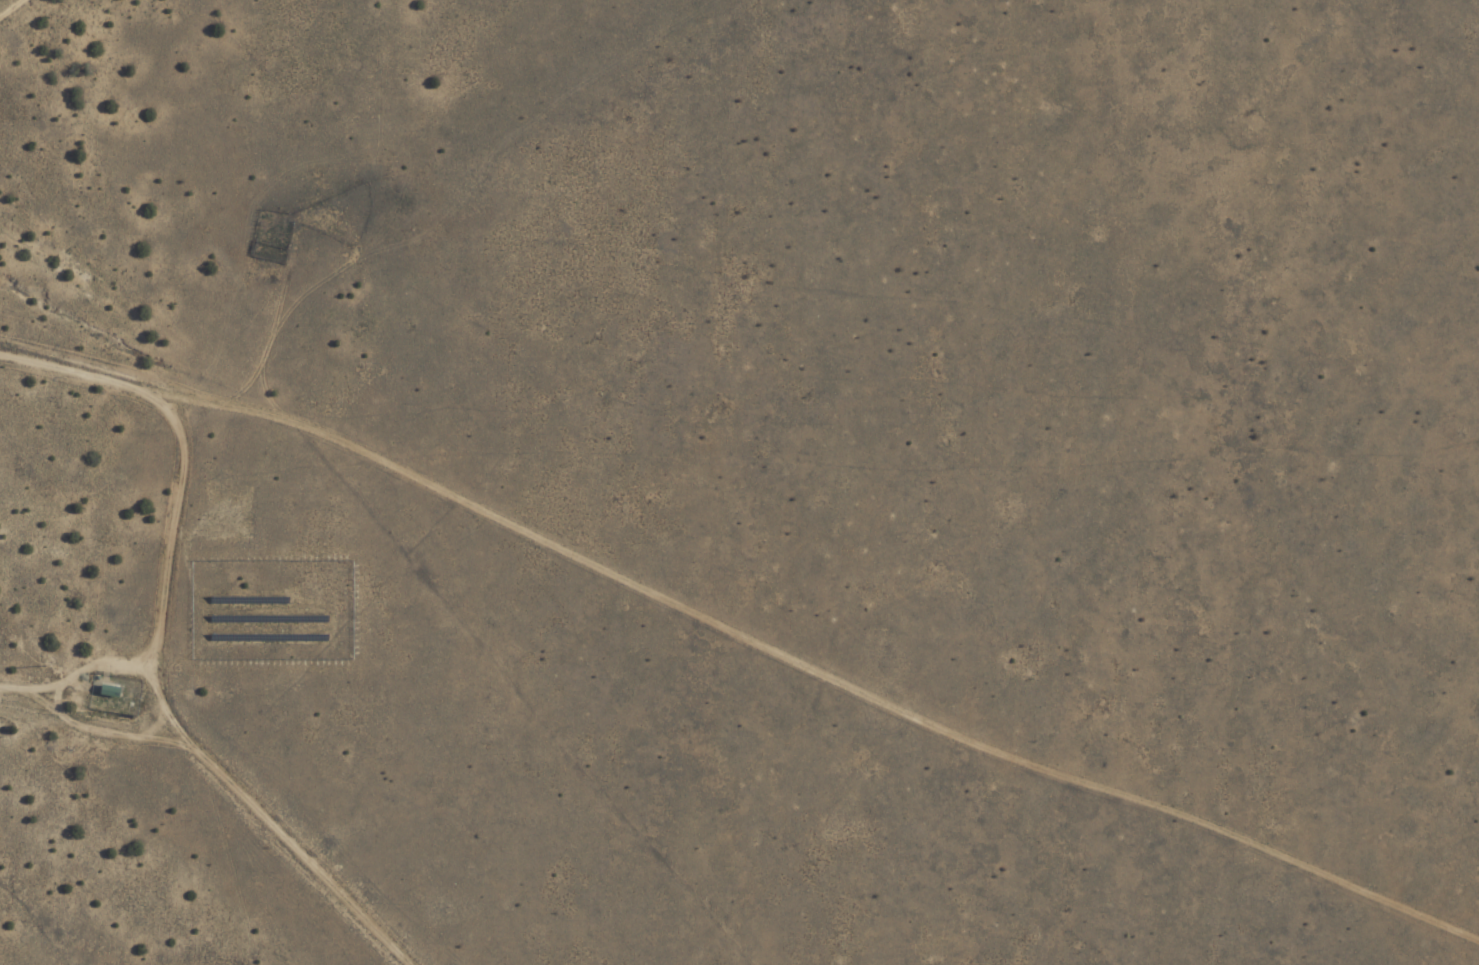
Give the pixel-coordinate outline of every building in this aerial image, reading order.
[(120,697),(121,688),(103,686),(102,695),(120,697)]
